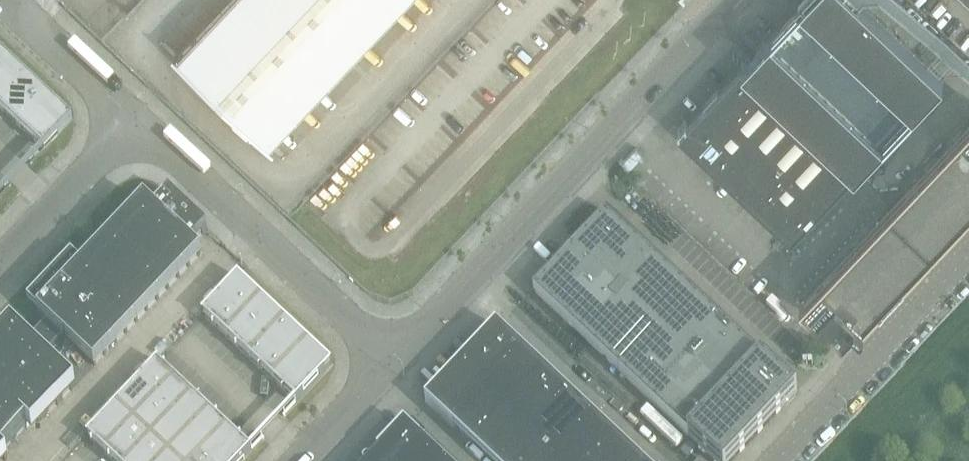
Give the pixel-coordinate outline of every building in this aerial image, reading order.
[(177,57),(268,144),(404,0),(231,0),(177,57)] [(861,0),(804,0),(798,6),(777,29),(775,31),(741,67),(853,172),(887,137),(889,135),(911,112),(919,103),(943,78),(861,0)] [(38,144),(38,143),(44,149),(45,149),(52,142),(58,135),(59,135),(73,120),(0,51),(0,108),(38,144)] [(830,197),(853,172),(741,67),(729,80),(718,90),(703,106),(679,132),(687,141),(709,162),(753,203),(788,235),(791,239),(816,212),(816,213),(831,197),(830,197)] [(968,209),(968,122),(888,208),(931,249),(968,209)] [(27,427),(33,432),(75,386),(44,356),(63,336),(94,366),(201,254),(192,246),(207,230),(170,194),(154,210),(145,201),(82,267),(72,257),(28,304),(46,321),(28,341),(12,326),(0,339),(0,460),(4,460),(8,458),(3,453),(27,427)] [(864,320),(930,251),(931,249),(888,208),(800,302),(816,316),(815,317),(825,326),(829,321),(842,333),(855,320),(861,325),(864,321),(864,320)] [(656,259),(607,212),(533,290),(715,460),(732,460),(797,392),(656,259)] [(262,299),(238,277),(238,276),(202,315),(203,316),(204,315),(227,337),(262,299)] [(285,321),(262,299),(227,337),(250,359),(285,321)] [(309,344),(285,321),(250,359),(274,381),(309,344)] [(614,440),(523,354),(525,352),(497,325),(493,329),(495,331),(427,403),(425,401),(421,405),(450,432),(456,426),(493,460),(636,460),(614,440)] [(332,365),(309,344),(274,381),(296,402),(295,402),(296,404),(332,365)] [(176,380),(159,364),(159,363),(158,362),(116,406),(134,424),(176,380)] [(193,396),(176,380),(134,424),(152,441),(193,396)] [(211,413),(193,396),(152,441),(169,457),(211,413)] [(134,424),(116,406),(87,437),(88,438),(89,438),(106,454),(134,424)] [(211,413),(169,457),(173,460),(198,460),(228,429),(211,413)] [(421,439),(404,423),(377,452),(378,453),(380,452),(372,460),(444,460),(421,439)] [(134,424),(106,454),(114,460),(132,460),(152,441),(134,424)] [(252,450),(251,449),(250,450),(228,429),(198,460),(242,460),(252,450)] [(152,441),(132,460),(165,460),(169,457),(152,441)]
